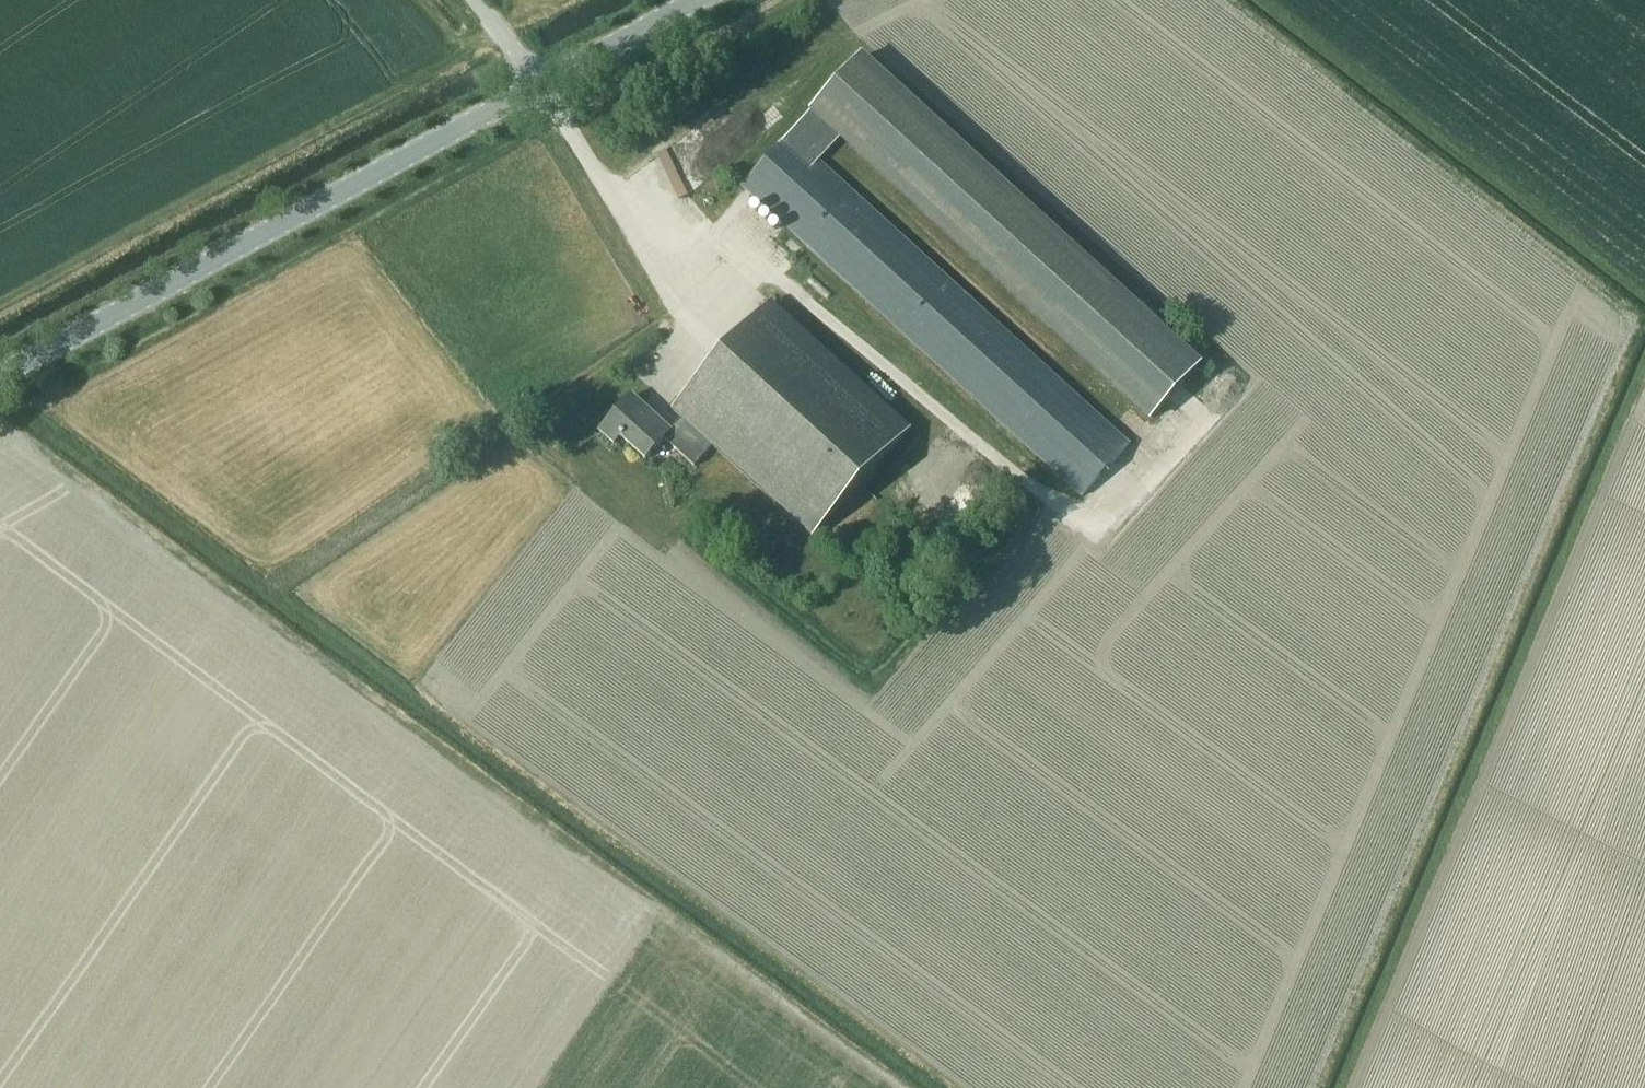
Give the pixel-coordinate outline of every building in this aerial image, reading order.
[(1203,363),(864,53),(791,133),(744,184),(1083,494),(1130,443),(821,160),(841,138),(1150,421),(1203,363)] [(724,153),(683,177),(690,188),(731,164),(724,153)] [(713,443),(812,534),(911,426),(773,300),(674,408),(683,415),(671,428),(633,393),(601,428),(615,441),(622,434),(647,456),(665,436),(695,464),(713,443)]
